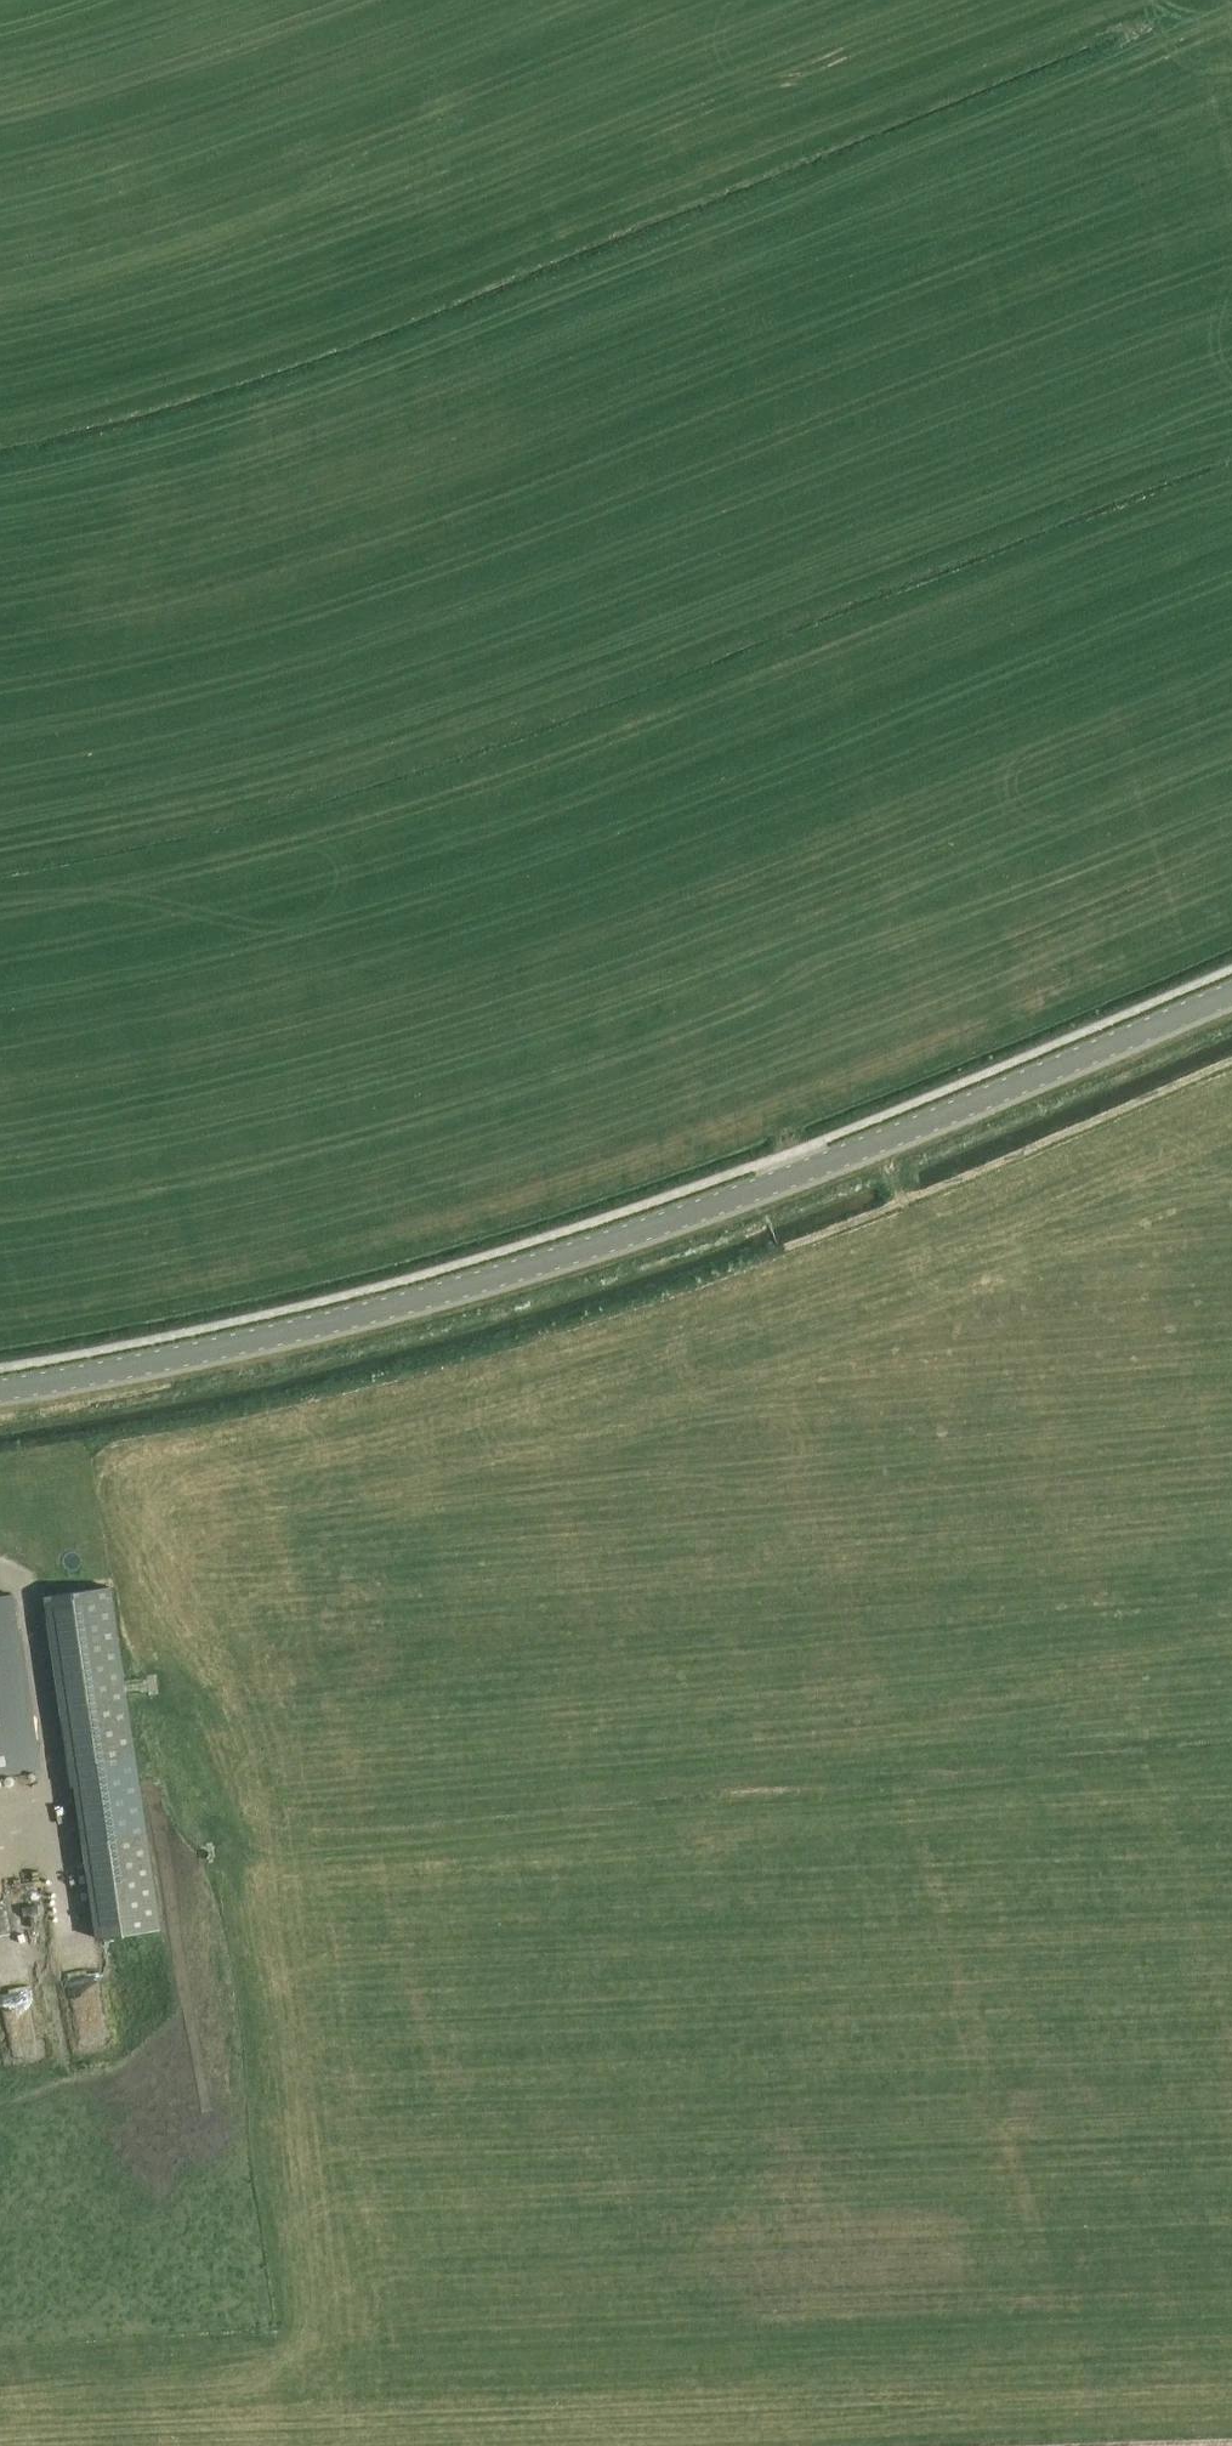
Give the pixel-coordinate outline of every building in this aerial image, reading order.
[(45,1596),(68,1766),(71,1766),(81,1843),(94,1937),(156,1929),(144,1835),(111,1587),(45,1596)] [(37,1770),(13,1594),(0,1596),(0,1775),(37,1770)]
